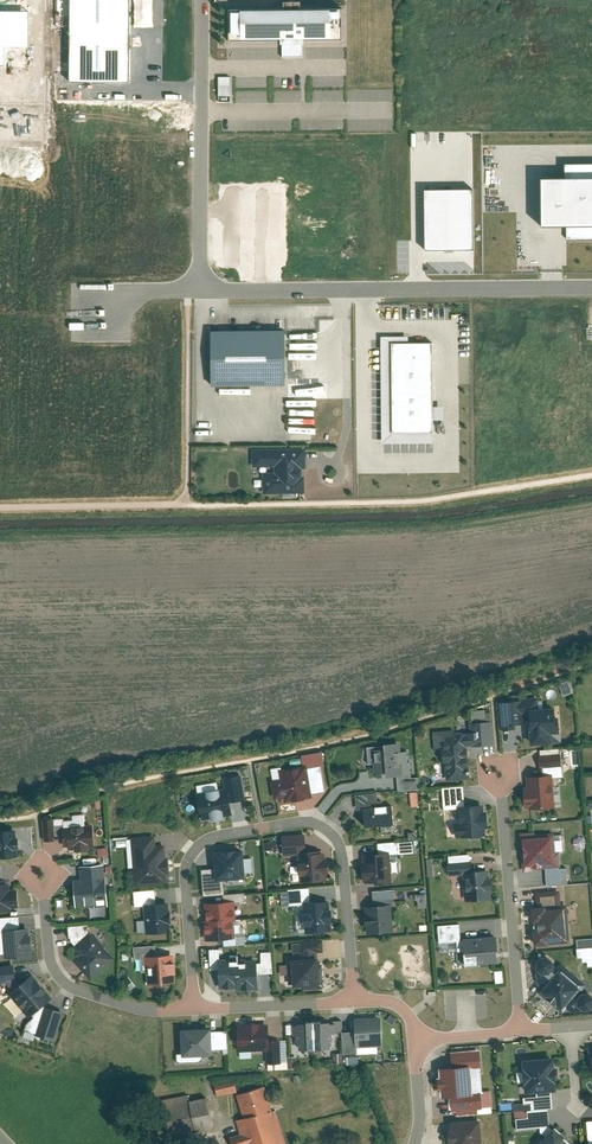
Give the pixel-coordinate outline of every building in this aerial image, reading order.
[(70,82),(129,82),(130,0),(70,0),(70,82)] [(280,11),(228,11),(228,42),(337,42),(337,10),(300,10),(300,4),(280,4),(280,11)] [(216,95),(231,95),(231,76),(216,76),(216,95)] [(558,164),(558,179),(529,179),(529,225),(563,225),(563,238),(591,238),(591,164),(558,164)] [(425,189),(425,249),(473,249),(473,189),(425,189)] [(284,386),(284,331),(209,332),(210,359),(215,359),(215,387),(284,386)] [(408,343),(408,337),(380,337),(381,444),(433,444),(432,343),(408,343)] [(305,449),(252,450),(252,468),(273,467),(273,473),(262,473),(262,495),(305,494),(304,476),(302,476),(301,469),(306,469),(305,449)] [(531,745),(552,743),(551,733),(560,732),(560,724),(556,724),(555,707),(538,708),(537,698),(501,701),(503,729),(516,728),(516,724),(525,723),(525,715),(529,715),(531,745)] [(471,747),(495,744),(493,720),(470,722),(471,733),(465,733),(465,732),(456,733),(455,728),(435,730),(436,750),(442,750),(443,761),(445,761),(447,780),(472,778),(469,745),(471,745),(471,747)] [(383,744),(368,745),(369,764),(374,763),(375,772),(386,771),(386,776),(398,776),(399,790),(419,788),(418,778),(411,778),(410,762),(408,762),(408,751),(402,751),(402,742),(383,743),(383,744)] [(515,753),(507,753),(508,774),(516,774),(515,753)] [(285,801),(313,797),(312,792),(325,790),(321,765),(308,767),(308,764),(280,769),(282,779),(272,781),(275,799),(284,797),(285,801)] [(525,809),(555,807),(553,777),(564,777),(563,764),(542,766),(542,774),(527,775),(528,788),(524,788),(525,809)] [(245,799),(242,774),(224,777),(226,787),(198,792),(202,819),(234,814),(232,801),(245,799)] [(485,828),(490,827),(488,810),(485,811),(485,803),(466,805),(464,784),(442,786),(444,809),(458,808),(459,822),(456,822),(457,836),(485,834),(485,828)] [(417,805),(417,792),(410,791),(409,804),(417,805)] [(365,826),(395,823),(393,804),(379,806),(377,792),(356,794),(358,809),(363,808),(365,826)] [(63,849),(96,847),(94,823),(54,826),(53,817),(44,818),(46,840),(63,839),(63,849)] [(19,856),(17,829),(0,830),(0,857),(19,856)] [(525,870),(562,867),(561,850),(557,851),(555,831),(522,834),(525,870)] [(306,851),(305,833),(283,834),(284,855),(300,854),(302,880),(326,879),(326,873),(329,873),(328,851),(315,852),(315,850),(306,851)] [(166,858),(165,844),(156,845),(155,834),(132,836),(136,886),(168,883),(167,875),(170,874),(169,858),(166,858)] [(246,877),(243,848),(214,851),(215,867),(202,869),(204,895),(225,893),(224,880),(246,877)] [(379,885),(392,884),(390,851),(362,853),(364,883),(378,882),(379,885)] [(467,901),(492,899),(491,891),(494,890),(493,878),(490,878),(489,870),(473,871),(471,854),(450,855),(451,874),(465,873),(467,901)] [(78,907),(107,905),(104,863),(80,865),(81,878),(75,878),(78,907)] [(20,907),(18,886),(10,886),(10,881),(5,882),(3,864),(0,865),(0,909),(20,907)] [(332,930),(330,899),(312,900),(311,887),(289,889),(290,905),(304,903),(306,932),(332,930)] [(171,931),(168,901),(157,902),(156,889),(134,891),(136,907),(145,906),(147,933),(171,931)] [(368,934),(394,931),(391,906),(394,905),(393,890),(374,892),(375,905),(365,906),(368,934)] [(415,907),(425,907),(425,893),(414,893),(415,907)] [(237,919),(235,899),(205,902),(206,919),(204,920),(205,940),(236,938),(234,920),(237,919)] [(550,942),(570,941),(567,906),(548,908),(548,905),(531,907),(535,946),(550,945),(550,942)] [(30,927),(21,927),(21,915),(0,916),(0,953),(5,953),(5,958),(32,956),(30,927)] [(498,963),(497,935),(463,938),(461,922),(439,924),(440,942),(458,941),(458,950),(464,950),(465,965),(498,963)] [(93,977),(114,958),(90,931),(90,924),(69,925),(70,939),(74,944),(73,946),(78,951),(76,953),(78,956),(76,958),(93,977)] [(575,938),(576,961),(584,960),(585,965),(591,965),(591,937),(575,938)] [(324,951),(323,938),(301,939),(301,941),(293,942),(294,953),(287,953),(289,983),(293,983),(293,987),(303,986),(303,989),(326,987),(324,967),(320,967),(319,952),(324,951)] [(148,985),(178,982),(175,953),(157,955),(156,944),(134,947),(135,958),(141,957),(143,972),(147,972),(148,985)] [(240,991),(259,990),(258,974),(273,973),(272,950),(262,951),(262,962),(257,962),(257,959),(238,960),(238,958),(220,958),(220,948),(211,948),(211,969),(219,968),(220,990),(240,989),(240,991)] [(562,1012),(575,996),(577,998),(578,1006),(583,1009),(591,1009),(591,995),(590,993),(582,994),(580,992),(587,985),(562,964),(557,972),(553,970),(554,968),(554,961),(548,956),(541,957),(537,962),(538,970),(543,975),(545,974),(551,980),(540,992),(562,1012)] [(16,978),(14,963),(0,965),(0,980),(16,978)] [(27,1029),(56,1040),(63,1011),(45,1005),(55,996),(34,973),(10,993),(12,995),(4,1002),(16,1018),(19,1015),(21,1016),(23,1017),(25,1016),(27,1015),(29,1017),(27,1029)] [(384,1052),(382,1014),(355,1016),(356,1031),(344,1032),(345,1053),(384,1052)] [(343,1033),(342,1019),(286,1022),(286,1035),(297,1034),(297,1042),(300,1042),(300,1050),(331,1048),(331,1041),(334,1040),(334,1034),(343,1033)] [(237,1023),(238,1049),(267,1048),(268,1064),(288,1063),(287,1039),(270,1040),(269,1022),(237,1023)] [(182,1028),(182,1056),(213,1055),(213,1049),(229,1049),(229,1030),(211,1030),(211,1028),(182,1028)] [(472,1097),(470,1069),(480,1068),(479,1051),(451,1054),(452,1068),(439,1069),(441,1099),(472,1097)] [(524,1095),(556,1092),(553,1059),(522,1061),(524,1095)] [(234,1081),(214,1086),(217,1097),(236,1093),(234,1081)] [(275,1111),(272,1112),(265,1088),(236,1097),(243,1121),(236,1123),(240,1134),(228,1138),(230,1143),(285,1143),(275,1111)] [(206,1098),(189,1102),(187,1095),(162,1101),(171,1138),(213,1129),(206,1098)] [(450,1099),(451,1113),(482,1110),(480,1096),(450,1099)] [(548,1109),(513,1112),(515,1131),(550,1128),(548,1109)] [(480,1121),(451,1124),(451,1131),(448,1131),(449,1143),(482,1143),(480,1121)] [(554,1129),(541,1143),(572,1143),(554,1129)]
